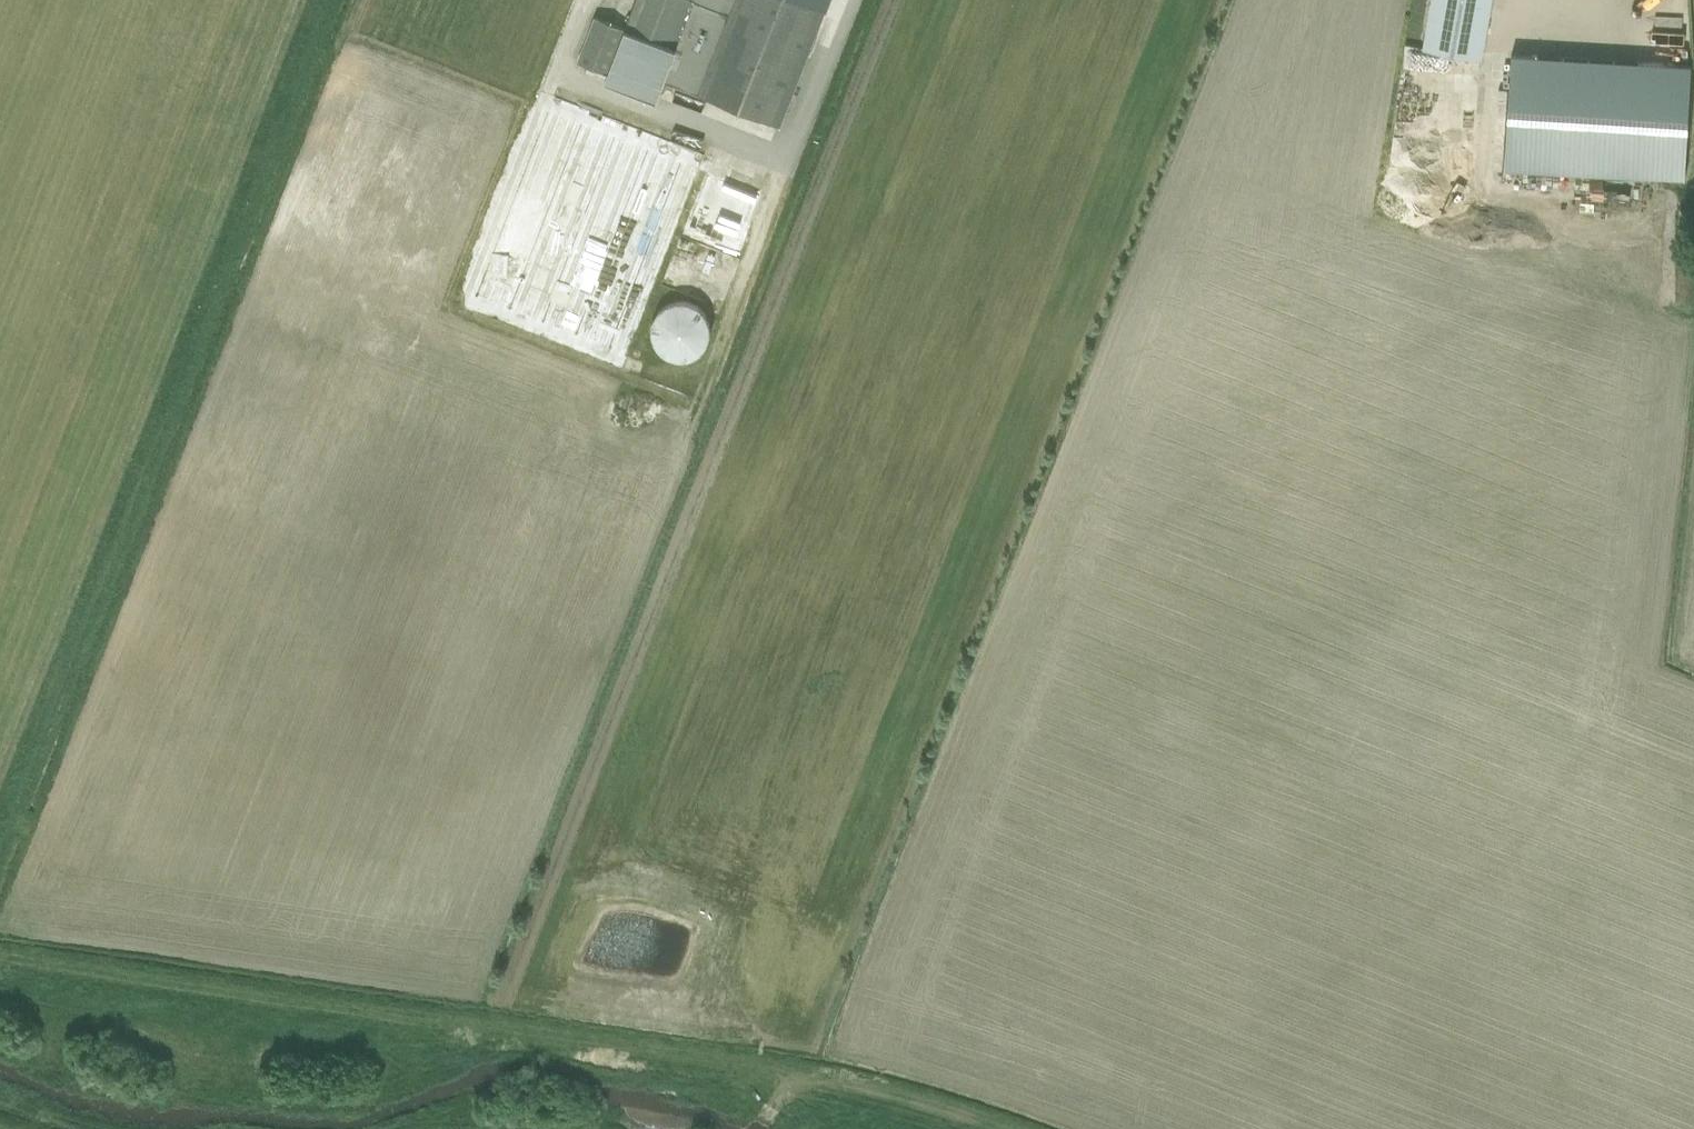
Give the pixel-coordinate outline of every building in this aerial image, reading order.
[(630,360),(700,145),(543,95),(574,0),(481,0),(488,32),(493,29),(498,52),(492,53),(482,36),(499,111),(483,120),(494,124),(496,131),(493,131),(487,150),(483,134),(469,129),(472,120),(468,102),(464,114),(457,102),(452,117),(401,128),(357,114),(353,116),(340,92),(288,250),(630,360)] [(698,93),(781,124),(827,0),(734,0),(698,93)] [(1424,47),(1485,55),(1492,0),(1430,0),(1424,47)] [(1684,178),(1691,64),(1511,54),(1504,166),(1684,178)] [(740,252),(763,191),(705,169),(682,230),(740,252)] [(697,305),(693,302),(688,301),(683,300),(677,300),(672,301),(667,302),(663,305),(659,308),(656,312),(653,317),(651,324),(650,332),(653,342),(656,346),(659,350),(663,354),(667,356),(672,358),(677,359),(683,359),(688,358),(693,356),(697,354),(701,350),(705,346),(707,342),(709,337),(710,332),(710,327),(709,322),(707,317),(705,312),(703,310),(701,308),(699,306),(697,305)]
